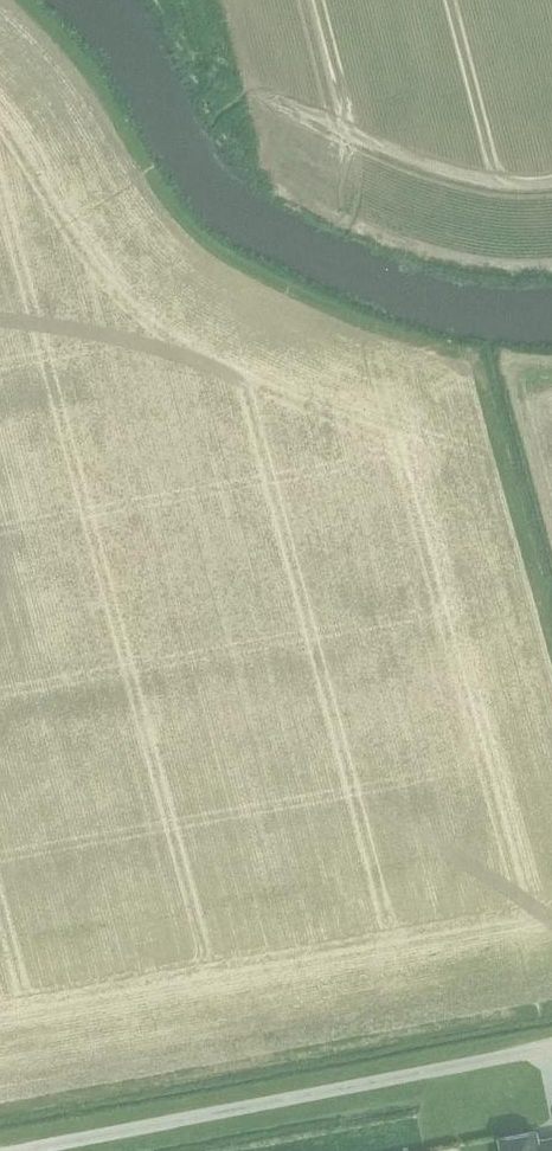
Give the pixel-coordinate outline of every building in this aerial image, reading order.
[(498,1138),(500,1150),(551,1150),(551,1137),(537,1140),(535,1131),(498,1138)]
